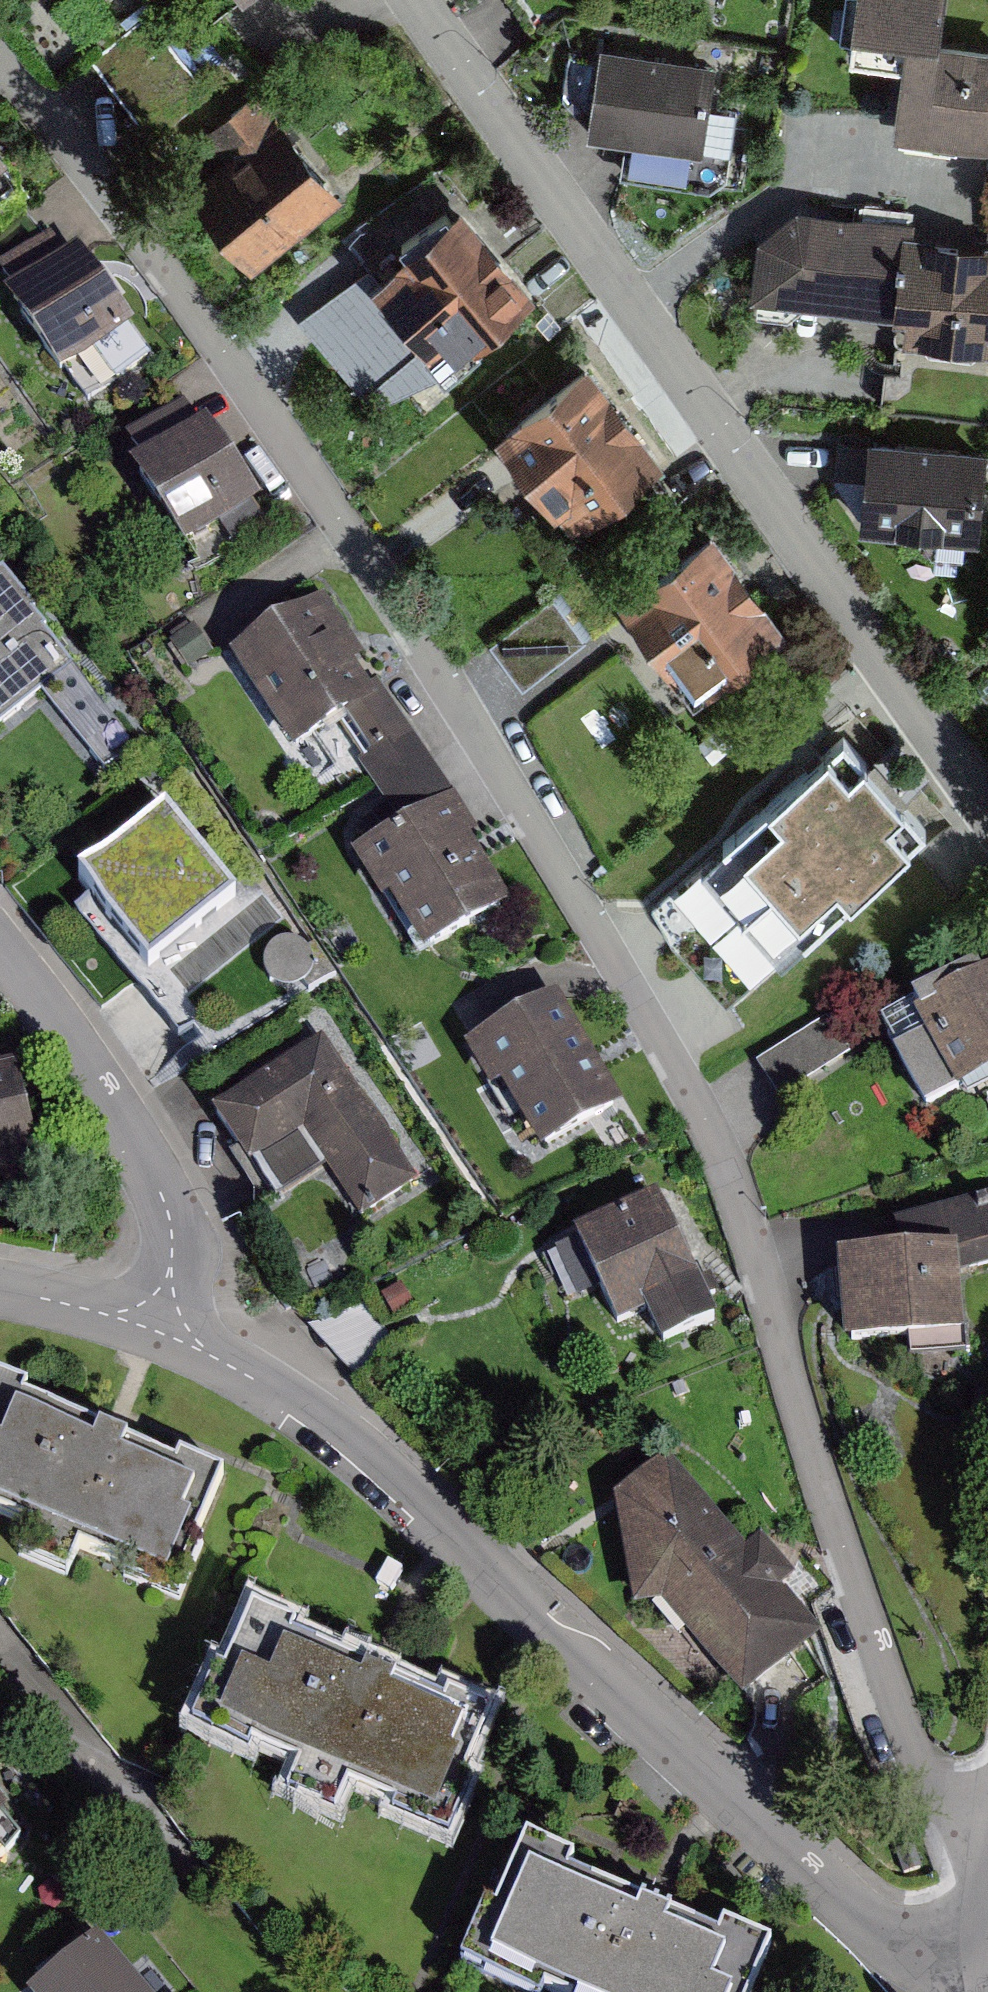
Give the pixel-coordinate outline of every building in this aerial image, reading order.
[(848,28),(905,36),(893,134),(987,146),(987,48),(936,41),(941,0),(852,0),(848,28)] [(116,101),(151,98),(150,80),(173,78),(171,43),(112,48),(116,101)] [(718,67),(604,49),(590,136),(704,154),(718,67)] [(229,163),(190,194),(252,275),(345,204),(261,95),(208,136),(229,163)] [(18,177),(5,161),(9,157),(0,146),(0,190),(18,177)] [(528,297),(462,211),(367,284),(433,370),(528,297)] [(765,242),(755,308),(903,314),(902,347),(987,351),(987,242),(923,239),(923,227),(802,223),(765,242)] [(13,295),(2,302),(56,382),(132,332),(79,252),(70,258),(56,238),(0,275),(13,295)] [(662,464),(591,366),(493,437),(565,535),(662,464)] [(206,420),(200,423),(184,400),(125,440),(141,463),(128,471),(183,554),(261,502),(206,420)] [(874,439),(862,530),(984,546),(987,515),(987,454),(874,439)] [(781,627),(719,530),(617,595),(680,692),(781,627)] [(0,582),(0,730),(47,695),(80,669),(9,575),(0,582)] [(528,687),(593,639),(559,593),(493,641),(528,687)] [(403,827),(354,857),(419,960),(511,902),(468,833),(481,825),(387,675),(372,685),(359,664),(369,658),(331,598),(230,660),(291,757),(340,727),(403,827)] [(662,900),(693,936),(679,949),(726,1003),(923,832),(844,742),(806,774),(794,760),(745,802),(757,817),(662,900)] [(164,816),(74,884),(102,915),(92,924),(201,1058),(332,979),(264,886),(234,901),(164,816)] [(911,1012),(924,1037),(893,1053),(921,1110),(987,1077),(987,974),(911,1012)] [(559,1000),(471,1053),(538,1164),(626,1111),(559,1000)] [(828,1018),(761,1062),(786,1099),(853,1055),(828,1018)] [(328,1042),(213,1116),(272,1205),(323,1172),(359,1227),(422,1186),(328,1042)] [(0,1055),(0,1181),(44,1169),(14,1052),(0,1055)] [(937,1204),(953,1252),(842,1260),(842,1339),(961,1337),(961,1277),(987,1270),(987,1189),(937,1204)] [(659,1203),(575,1245),(623,1342),(650,1328),(660,1348),(717,1320),(659,1203)] [(0,1387),(0,1521),(182,1593),(228,1478),(0,1387)] [(672,1459),(619,1503),(634,1610),(699,1678),(712,1664),(748,1704),(824,1639),(787,1594),(801,1578),(770,1540),(749,1552),(672,1459)] [(295,1628),(247,1608),(191,1741),(259,1769),(265,1755),(380,1803),(375,1816),(456,1850),(481,1789),(469,1784),(499,1712),(447,1690),(441,1704),(290,1642),(295,1628)] [(9,1811),(0,1799),(0,1818),(9,1811)] [(28,1831),(10,1810),(0,1819),(0,1855),(28,1831)] [(521,1845),(465,1978),(499,1991),(755,1991),(773,1949),(721,1927),(715,1941),(564,1879),(570,1865),(521,1845)] [(102,1943),(44,1991),(143,1991),(102,1943)]
